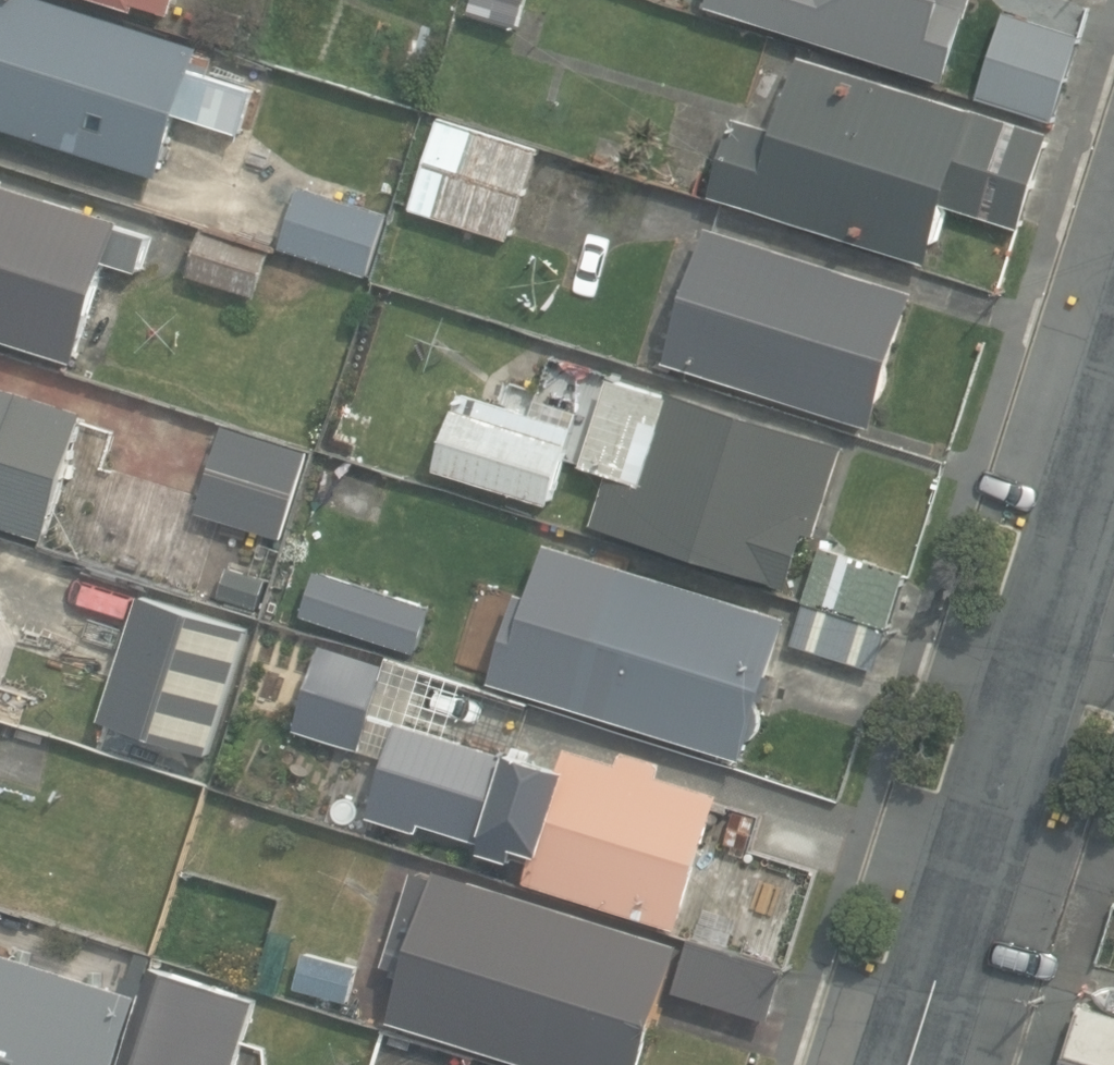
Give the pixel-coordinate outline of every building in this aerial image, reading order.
[(156,173),(176,111),(242,131),(256,87),(210,74),(214,56),(197,51),(199,45),(60,0),(0,0),(0,124),(156,173)] [(133,10),(135,3),(168,13),(173,0),(102,0),(133,10)] [(526,0),(470,0),(467,8),(519,24),(526,0)] [(708,4),(944,81),(971,0),(709,0),(708,4)] [(977,97),(1054,121),(1082,35),(1005,10),(977,97)] [(733,116),(710,194),(928,263),(933,242),(941,238),(946,218),(941,211),(942,202),(1019,227),(1050,132),(800,53),(794,70),(761,59),(742,119),(733,116)] [(511,239),(540,147),(439,115),(410,208),(511,239)] [(107,261),(140,271),(151,235),(120,225),(122,218),(0,179),(0,337),(75,361),(107,261)] [(387,212),(300,184),(280,246),(366,274),(387,212)] [(887,366),(911,289),(707,225),(664,362),(870,425),(878,400),(889,391),(892,376),(887,366)] [(257,294),(270,252),(200,231),(188,273),(257,294)] [(816,533),(844,444),(670,390),(669,393),(624,380),(625,375),(608,370),(577,466),(606,475),(590,523),(788,584),(805,530),(816,533)] [(47,539),(84,409),(0,383),(0,524),(47,539)] [(552,504),(577,426),(461,390),(436,467),(552,504)] [(283,537),(310,451),(224,425),(198,510),(283,537)] [(517,589),(489,680),(741,758),(747,739),(758,732),(763,717),(757,705),(789,615),(547,540),(529,593),(517,589)] [(804,601),(887,626),(904,569),(821,544),(804,601)] [(259,608),(269,578),(230,565),(220,595),(259,608)] [(301,613),(415,651),(430,607),(316,569),(301,613)] [(248,626),(139,592),(99,718),(211,754),(248,626)] [(887,626),(804,601),(791,642),(875,668),(887,626)] [(677,927),(719,793),(658,774),(662,760),(623,748),(619,765),(565,747),(559,765),(537,758),(540,748),(517,741),(530,701),(388,653),(385,662),(321,643),(295,729),(385,756),(367,815),(419,831),(422,823),(481,842),(478,850),(510,860),(513,848),(533,854),(526,879),(677,927)] [(759,815),(736,808),(722,853),(745,860),(759,815)] [(401,970),(388,1020),(534,1064),(642,1064),(680,943),(436,865),(433,874),(413,868),(382,964),(401,970)] [(785,964),(689,937),(673,991),(769,1019),(785,964)] [(137,993),(0,949),(0,1064),(114,1064),(137,993)] [(305,951),(295,986),(348,1001),(358,966),(305,951)] [(119,1064),(233,1064),(254,998),(150,965),(119,1064)] [(1063,1054),(1098,1064),(1113,1064),(1113,1012),(1079,1002),(1063,1054)] [(1063,1054),(1060,1064),(1098,1064),(1063,1054)]
